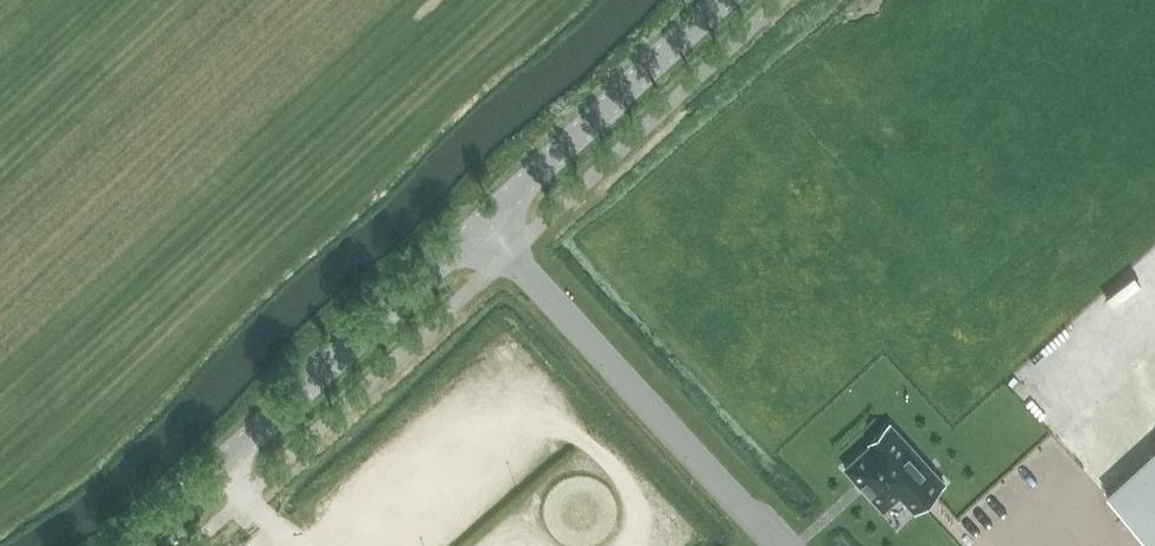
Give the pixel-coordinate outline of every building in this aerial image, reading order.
[(871,444),(845,468),(883,509),(905,490),(919,506),(945,481),(891,423),(869,442),(871,444)] [(1107,493),(1154,545),(1154,450),(1107,493)]
